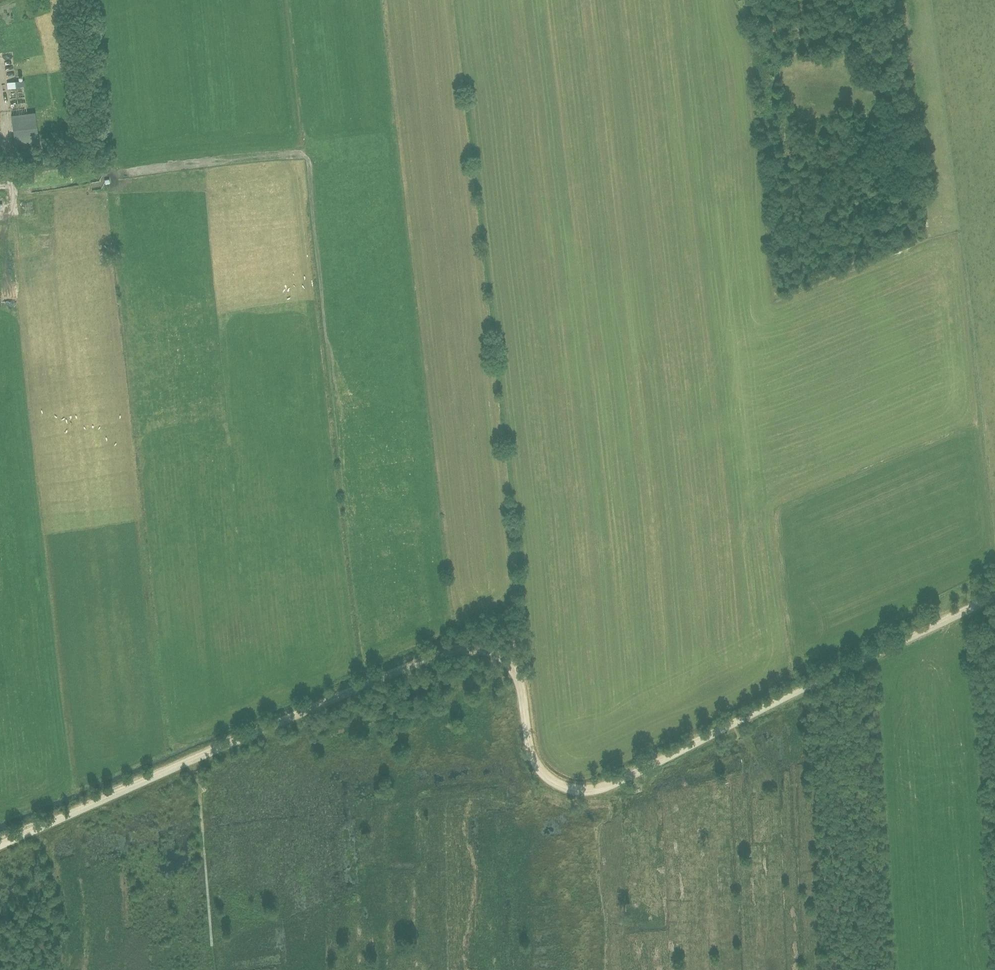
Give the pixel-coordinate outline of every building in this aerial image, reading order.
[(16,145),(39,142),(35,113),(28,114),(23,81),(8,83),(16,145)] [(12,209),(11,197),(0,198),(0,210),(12,209)]
